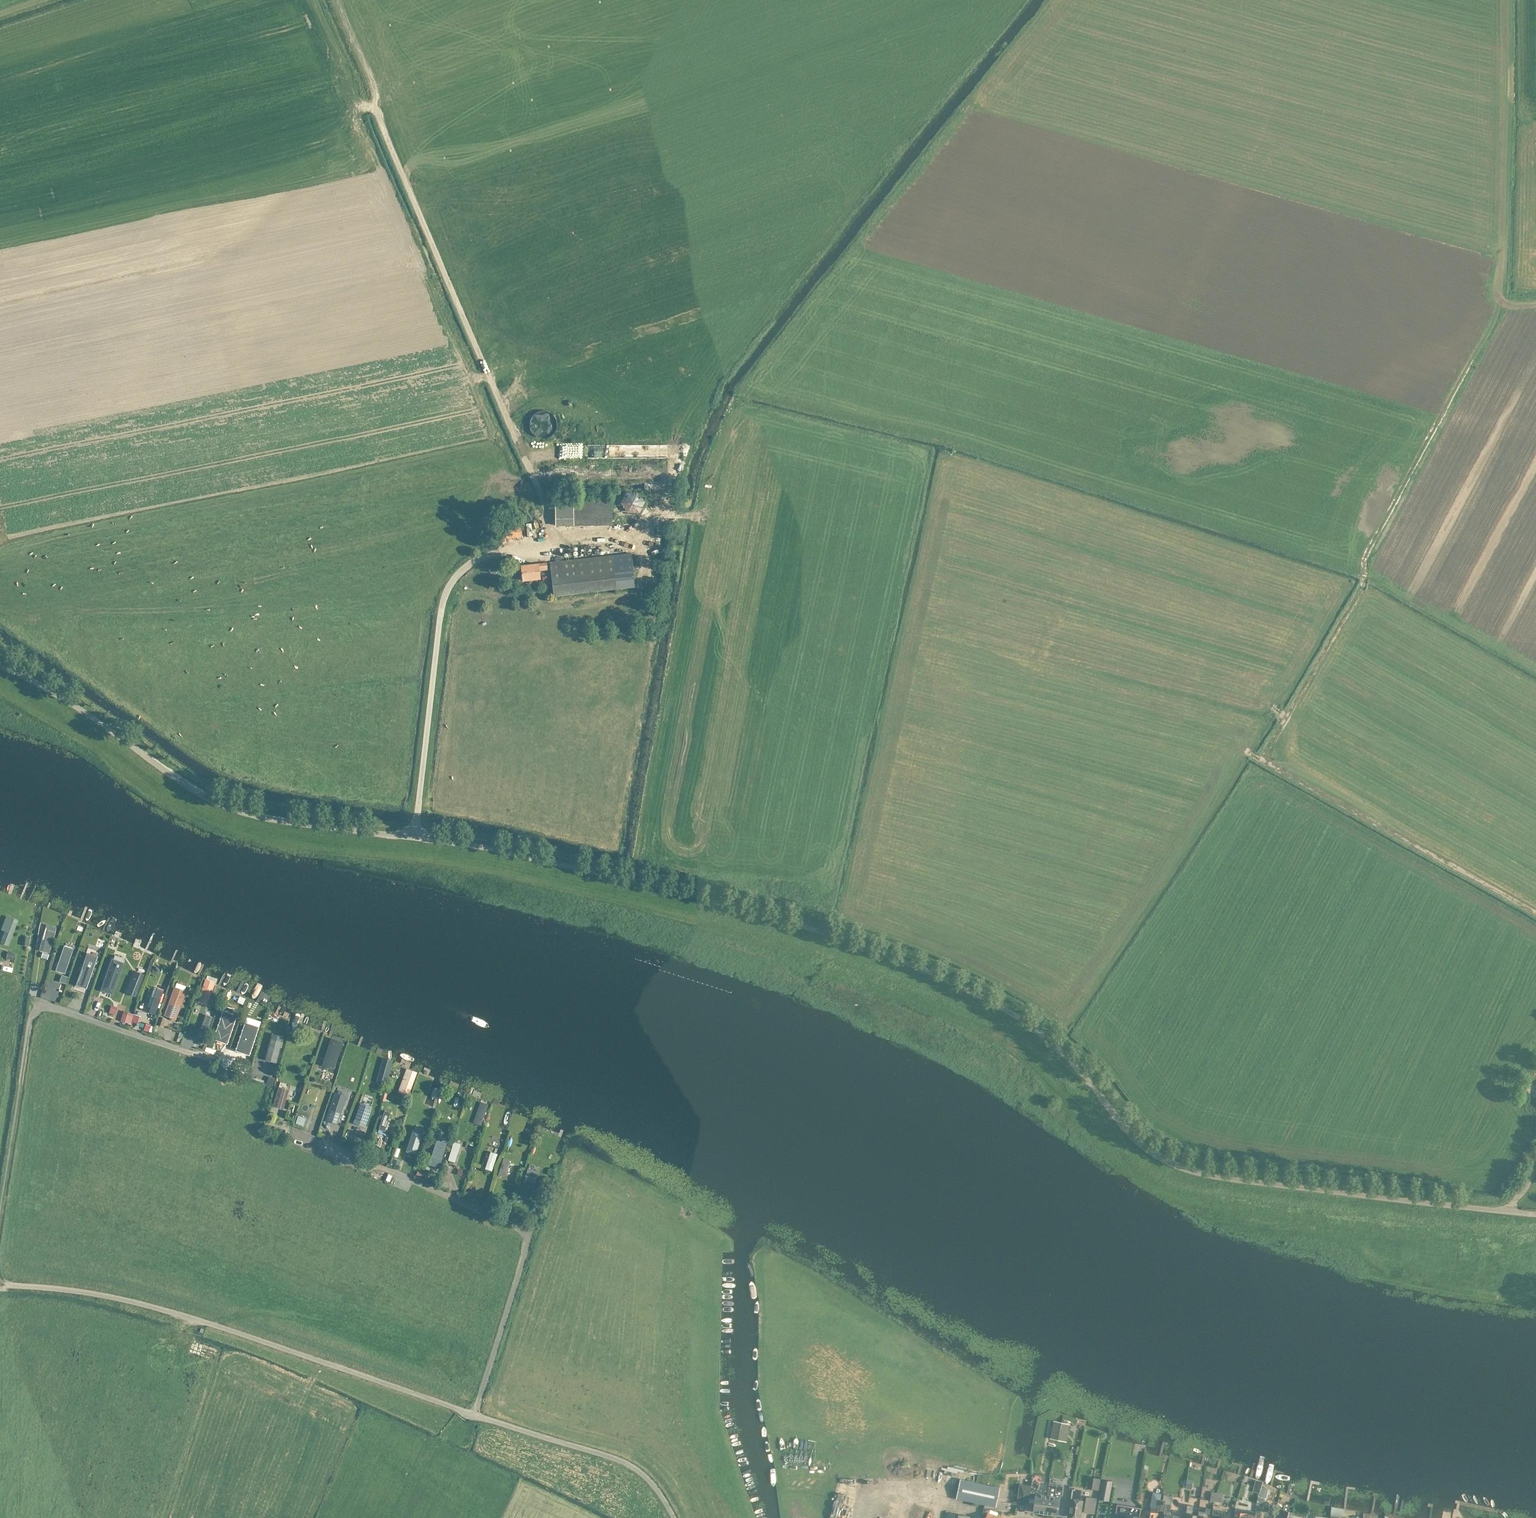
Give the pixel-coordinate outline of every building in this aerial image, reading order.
[(639,513),(644,502),(637,492),(626,494),(625,495),(613,495),(613,516),(627,514),(628,515),(639,513)] [(559,501),(555,501),(556,526),(560,526),(574,525),(612,525),(611,503),(574,504),(573,504),(573,500),(559,501)] [(522,537),(521,527),(520,523),(497,526),(499,539),(522,537)] [(553,596),(635,587),(631,554),(550,563),(553,596)] [(521,566),(523,581),(539,579),(539,571),(547,570),(546,563),(521,566)] [(10,917),(1,943),(8,946),(16,927),(15,926),(17,920),(10,917)] [(47,931),(42,951),(49,953),(55,933),(47,931)] [(64,946),(56,971),(65,974),(74,949),(64,946)] [(89,951),(77,983),(87,987),(98,955),(89,951)] [(111,963),(102,990),(111,993),(114,994),(125,963),(113,959),(111,963)] [(71,976),(77,977),(79,969),(73,967),(71,976)] [(135,996),(143,975),(136,973),(134,978),(132,977),(126,993),(135,996)] [(57,988),(63,991),(67,983),(60,980),(57,988)] [(162,1014),(174,1019),(185,990),(173,986),(162,1014)] [(153,1000),(150,999),(149,1003),(152,1004),(149,1012),(155,1014),(163,991),(157,989),(153,1000)] [(117,1007),(111,1005),(109,1013),(115,1015),(117,1007)] [(214,1013),(206,1010),(200,1029),(208,1032),(214,1013)] [(123,1011),(120,1021),(131,1024),(131,1022),(134,1014),(123,1011)] [(234,1016),(223,1013),(215,1038),(225,1041),(234,1016)] [(257,1028),(246,1025),(238,1049),(248,1053),(257,1028)] [(186,1038),(190,1040),(194,1032),(190,1030),(186,1038)] [(334,1070),(344,1041),(332,1037),(323,1066),(334,1070)] [(271,1040),(266,1060),(275,1062),(281,1043),(271,1040)] [(248,1063),(254,1065),(257,1055),(251,1053),(248,1063)] [(392,1061),(384,1058),(376,1082),(384,1084),(392,1061)] [(416,1071),(407,1068),(399,1091),(407,1094),(416,1071)] [(273,1106),(280,1108),(285,1089),(278,1087),(273,1106)] [(335,1092),(325,1120),(338,1124),(347,1096),(335,1092)] [(361,1104),(354,1123),(364,1126),(371,1107),(361,1104)] [(385,1111),(379,1129),(385,1131),(391,1112),(385,1111)] [(296,1112),(293,1124),(300,1126),(303,1114),(296,1112)] [(407,1151),(415,1153),(421,1134),(413,1132),(407,1151)] [(449,1140),(438,1137),(429,1164),(440,1168),(449,1140)] [(454,1162),(460,1144),(453,1142),(448,1160),(454,1162)] [(490,1152),(485,1169),(491,1171),(497,1154),(490,1152)] [(510,1160),(503,1158),(498,1175),(505,1177),(510,1160)] [(528,1170),(519,1196),(529,1199),(538,1173),(528,1170)] [(1057,1437),(1061,1419),(1053,1417),(1049,1435),(1057,1437)] [(1070,1421),(1061,1419),(1057,1437),(1066,1439),(1070,1421)] [(1093,1486),(1100,1487),(1102,1475),(1095,1474),(1093,1486)] [(1008,1516),(1000,1513),(1002,1507),(994,1507),(999,1485),(960,1476),(956,1495),(985,1501),(983,1509),(987,1510),(984,1517),(1008,1517),(1008,1516)] [(1098,1496),(1108,1498),(1112,1478),(1102,1476),(1098,1496)] [(1252,1489),(1258,1490),(1260,1484),(1261,1484),(1262,1478),(1255,1476),(1252,1489)] [(1031,1484),(1032,1479),(1031,1479),(1030,1483),(1019,1481),(1016,1497),(1028,1499),(1029,1495),(1031,1484)] [(1038,1480),(1032,1479),(1031,1484),(1029,1495),(1034,1496),(1033,1509),(1045,1510),(1047,1493),(1049,1481),(1048,1481),(1047,1492),(1039,1491),(1040,1487),(1037,1486),(1038,1480)] [(1049,1481),(1047,1493),(1045,1510),(1057,1512),(1059,1494),(1061,1494),(1062,1483),(1049,1481)] [(1216,1497),(1217,1493),(1207,1492),(1208,1484),(1201,1483),(1200,1495),(1216,1497)] [(1260,1484),(1258,1490),(1257,1494),(1266,1496),(1268,1486),(1261,1484),(1260,1484)] [(1000,1489),(1000,1497),(1011,1497),(1011,1489),(1000,1489)] [(1071,1491),(1070,1496),(1067,1513),(1080,1515),(1081,1508),(1084,1508),(1083,1509),(1095,1511),(1097,1495),(1087,1493),(1072,1491),(1071,1491)] [(1166,1497),(1164,1508),(1163,1511),(1164,1511),(1163,1517),(1178,1517),(1179,1513),(1169,1511),(1172,1493),(1163,1491),(1162,1496),(1166,1497)] [(1150,1508),(1143,1507),(1142,1517),(1155,1517),(1156,1509),(1157,1509),(1157,1506),(1164,1508),(1166,1497),(1156,1496),(1154,1504),(1151,1503),(1150,1508)] [(896,1510),(904,1512),(908,1501),(900,1498),(896,1510)] [(1141,1505),(1116,1501),(1115,1509),(1125,1511),(1124,1517),(1139,1517),(1141,1505)] [(1198,1508),(1192,1507),(1193,1503),(1187,1502),(1184,1517),(1196,1517),(1198,1508)] [(1330,1510),(1330,1515),(1315,1513),(1314,1517),(1341,1517),(1341,1516),(1340,1516),(1341,1511),(1343,1511),(1344,1506),(1331,1504),(1330,1510)] [(1196,1517),(1208,1517),(1210,1506),(1205,1505),(1204,1509),(1198,1508),(1196,1517)] [(1234,1508),(1233,1517),(1255,1517),(1257,1509),(1255,1508),(1255,1509),(1235,1505),(1235,1508),(1234,1508)] [(1230,1515),(1224,1514),(1224,1508),(1212,1506),(1211,1516),(1219,1517),(1230,1517),(1230,1515)] [(1281,1517),(1290,1517),(1292,1509),(1284,1507),(1281,1517)] [(947,1510),(945,1517),(968,1517),(969,1514),(947,1510)]
